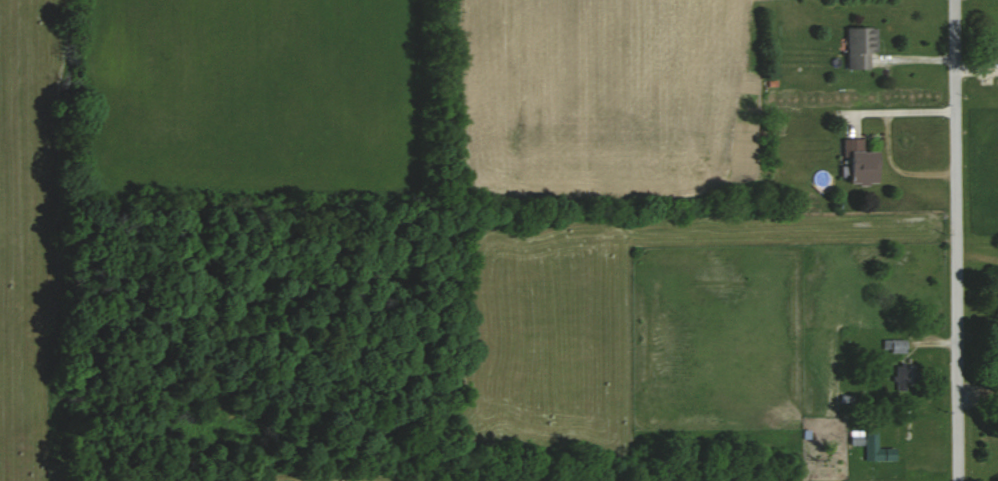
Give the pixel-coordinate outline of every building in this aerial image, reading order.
[(879,54),(879,28),(848,28),(848,70),(872,70),(872,54),(879,54)] [(845,140),(844,161),(852,161),(852,184),(881,184),(881,152),(865,152),(866,141),(845,140)] [(908,353),(908,341),(885,341),(885,353),(908,353)] [(898,387),(919,387),(919,366),(898,366),(898,387)]
